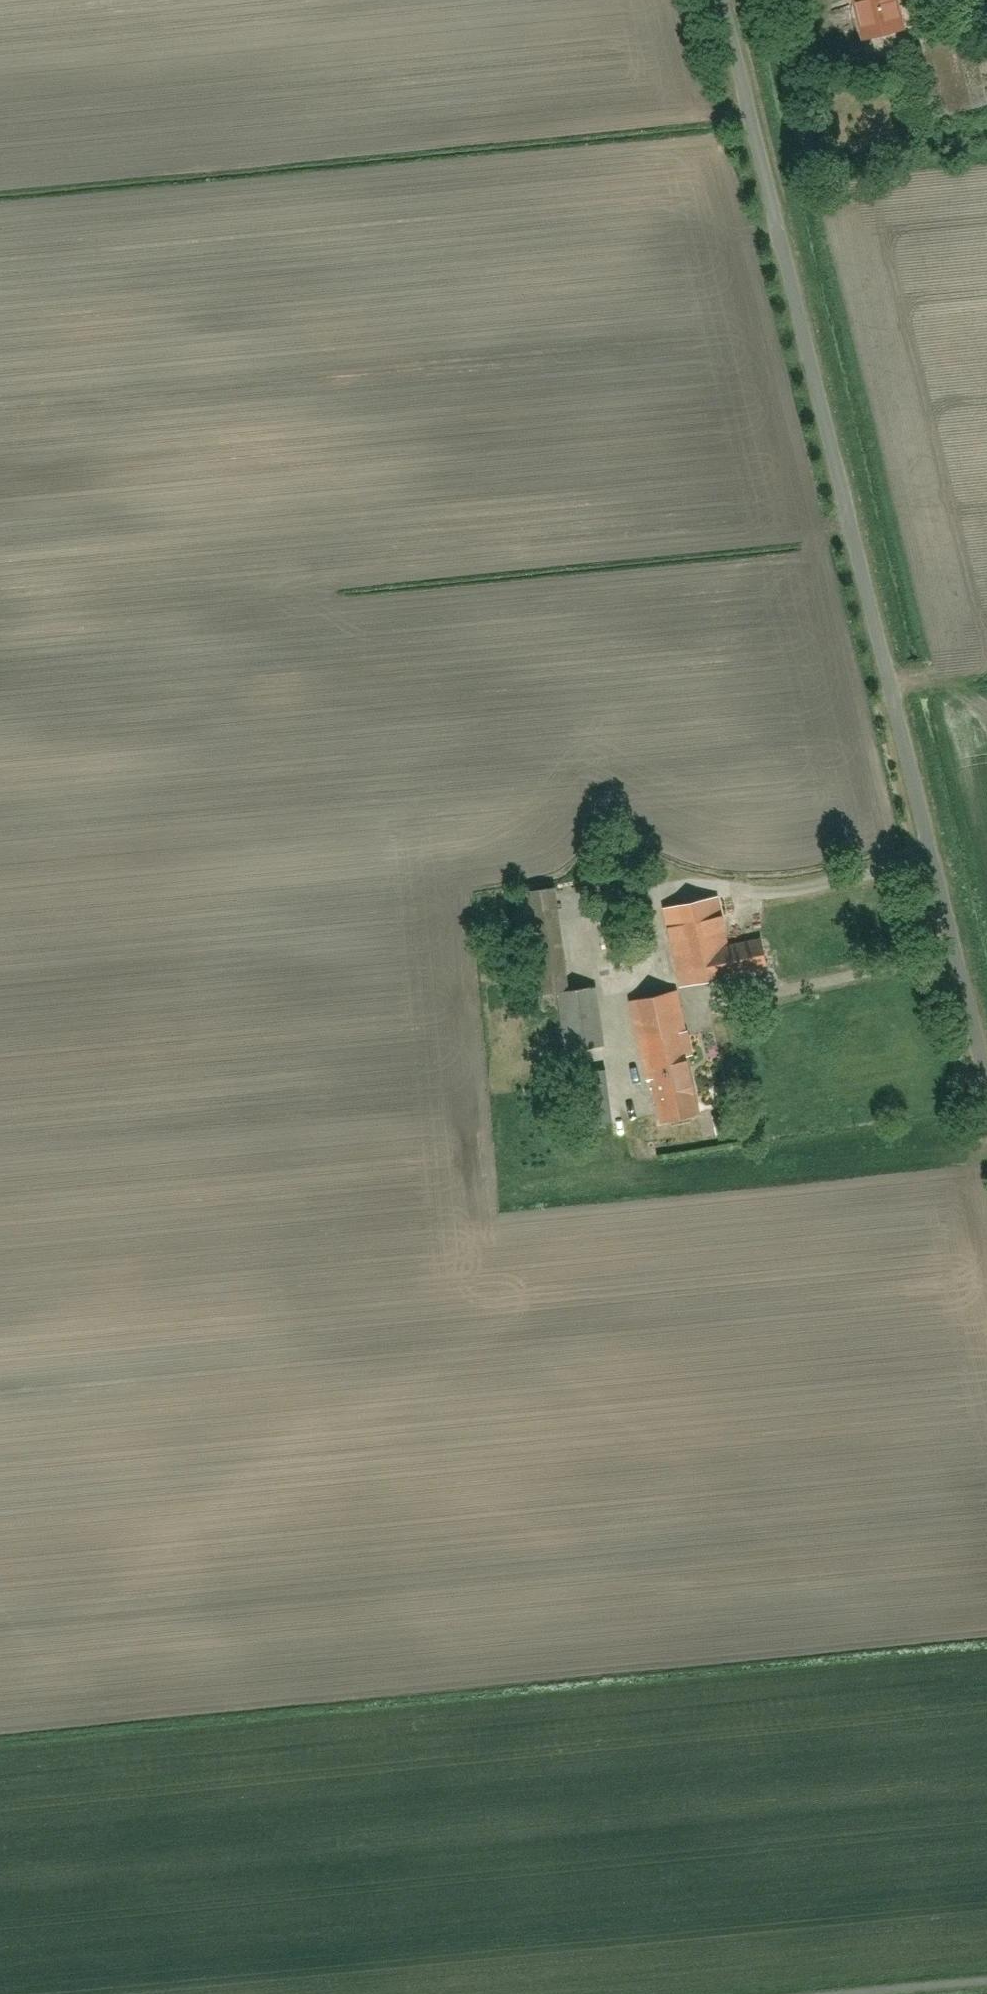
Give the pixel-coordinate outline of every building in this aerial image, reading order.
[(862,44),(900,37),(893,0),(854,0),(862,44)] [(939,120),(986,113),(986,83),(979,30),(927,38),(939,120)] [(556,1002),(563,1056),(601,1051),(593,990),(569,993),(554,889),(513,894),(528,1005),(556,1002)] [(663,908),(680,990),(769,971),(762,940),(730,947),(720,896),(663,908)] [(632,1003),(657,1125),(705,1115),(680,993),(632,1003)] [(577,1106),(580,1129),(610,1124),(607,1102),(577,1106)]
